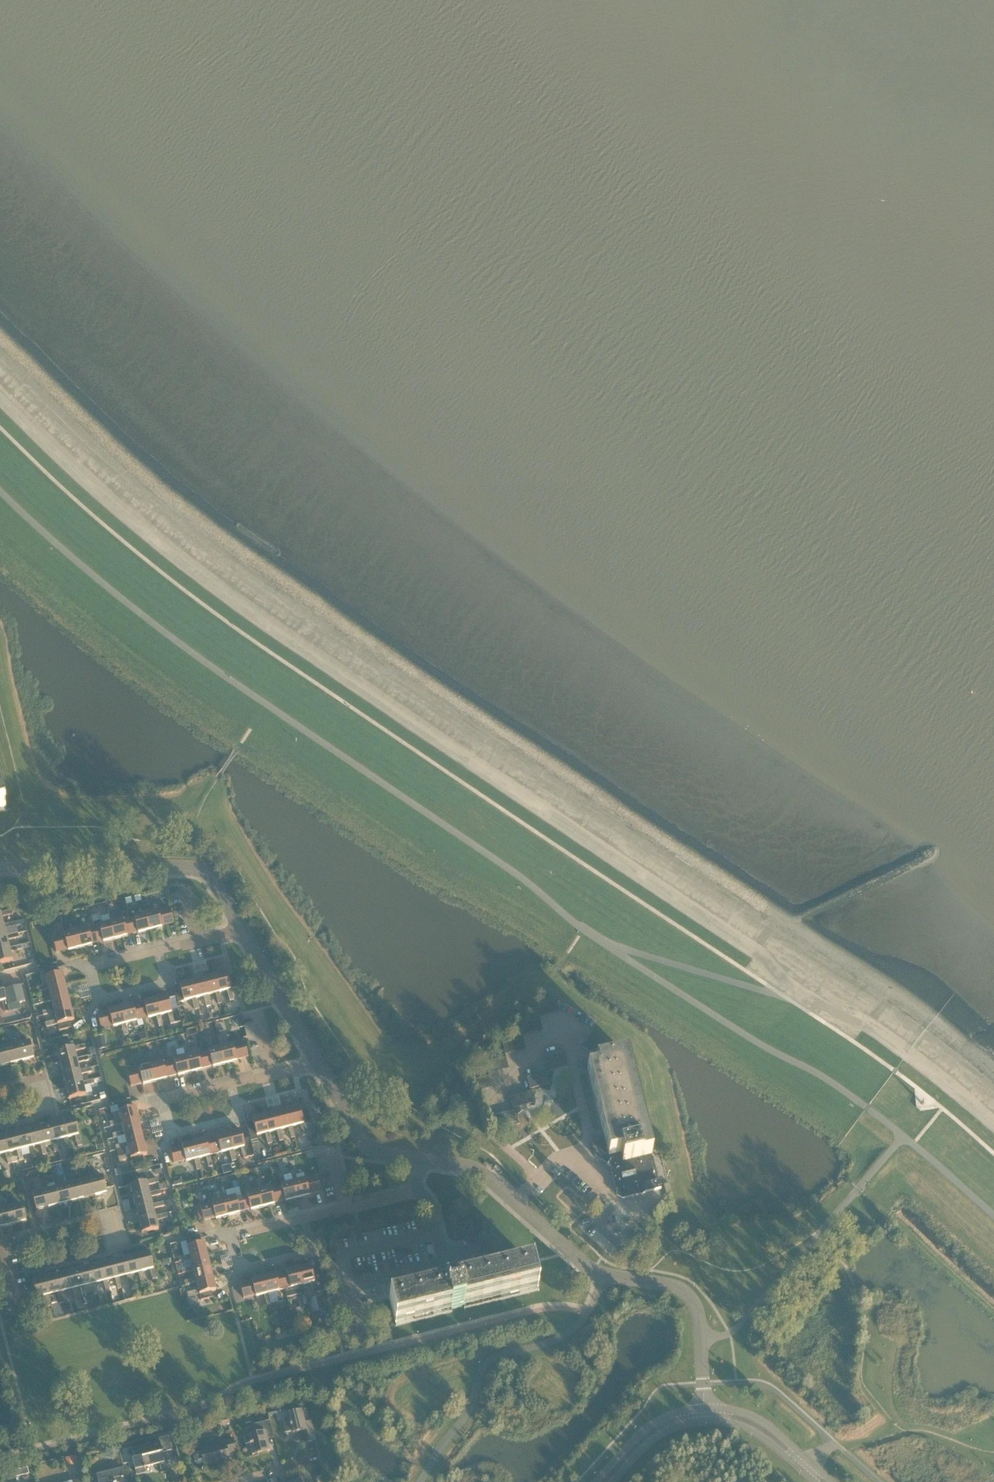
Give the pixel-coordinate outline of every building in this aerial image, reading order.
[(0,778),(0,813),(8,811),(0,778)] [(146,914),(151,930),(163,927),(162,926),(174,923),(170,909),(159,912),(158,911),(150,913),(147,902),(143,903),(144,907),(146,914)] [(146,914),(144,907),(127,911),(129,920),(133,933),(138,932),(138,934),(151,930),(146,914)] [(4,925),(2,917),(13,915),(12,910),(0,914),(0,926),(4,925)] [(133,933),(129,920),(124,921),(124,920),(115,922),(112,911),(108,912),(111,923),(112,923),(116,939),(128,936),(127,935),(133,933)] [(76,931),(76,932),(73,921),(73,920),(65,922),(65,923),(61,924),(64,935),(59,936),(59,937),(53,939),(57,952),(68,950),(68,951),(81,948),(76,931)] [(98,942),(95,928),(94,929),(89,930),(89,928),(80,931),(77,920),(73,921),(76,932),(76,931),(81,948),(93,945),(92,943),(98,942)] [(111,923),(103,925),(102,921),(93,923),(94,929),(95,928),(98,942),(103,941),(103,942),(116,939),(112,923),(111,923)] [(7,937),(5,929),(16,926),(15,922),(4,925),(0,926),(0,939),(7,937)] [(10,948),(8,941),(19,938),(18,934),(7,937),(0,939),(0,951),(10,949),(10,948)] [(13,961),(11,952),(22,950),(21,946),(10,948),(10,949),(0,951),(0,964),(13,961)] [(58,974),(57,968),(45,971),(46,977),(48,986),(37,989),(38,993),(49,990),(49,989),(66,986),(63,973),(58,974)] [(220,993),(228,991),(230,1002),(234,1001),(232,990),(238,988),(235,976),(229,977),(228,973),(215,976),(220,993)] [(223,1004),(220,993),(215,976),(204,979),(208,996),(216,994),(219,1005),(223,1004)] [(211,1006),(208,996),(204,979),(192,982),(196,999),(197,999),(205,997),(207,1007),(211,1006)] [(199,1009),(197,999),(196,999),(192,982),(180,985),(181,989),(175,991),(178,1003),(193,1000),(195,1010),(199,1009)] [(3,1002),(6,1013),(10,1012),(8,1006),(4,990),(3,984),(0,985),(0,1002),(3,1002)] [(22,986),(4,990),(8,1006),(20,1004),(26,1002),(22,986)] [(52,1001),(69,997),(66,986),(49,989),(49,990),(51,998),(40,1001),(41,1004),(52,1002),(52,1001)] [(160,1016),(161,1016),(169,1014),(171,1025),(181,1022),(178,1010),(172,1011),(168,996),(156,999),(160,1016)] [(55,1013),(71,1009),(69,997),(52,1001),(52,1002),(54,1009),(43,1012),(44,1016),(55,1013)] [(163,1027),(161,1016),(160,1016),(156,999),(144,1002),(144,1004),(139,1005),(142,1019),(148,1017),(148,1019),(157,1017),(160,1028),(163,1027)] [(539,1017),(544,1016),(541,1004),(536,1006),(539,1020),(534,1021),(537,1032),(542,1031),(539,1017)] [(142,1019),(139,1005),(134,1006),(134,1005),(121,1008),(125,1025),(126,1025),(134,1023),(134,1027),(138,1026),(137,1022),(138,1022),(137,1020),(142,1019)] [(128,1035),(126,1025),(125,1025),(121,1008),(109,1011),(109,1012),(98,1015),(101,1029),(113,1026),(113,1028),(122,1025),(124,1036),(128,1035)] [(72,1028),(70,1022),(75,1021),(71,1009),(55,1013),(57,1021),(46,1024),(47,1028),(58,1025),(60,1031),(72,1028)] [(522,1036),(527,1035),(524,1023),(519,1025),(522,1039),(518,1040),(520,1051),(525,1050),(522,1036)] [(18,1045),(22,1062),(35,1058),(31,1042),(22,1044),(19,1033),(15,1034),(18,1045)] [(597,1068),(587,1071),(604,1140),(603,1140),(601,1144),(598,1148),(606,1152),(600,1161),(601,1161),(604,1155),(608,1158),(610,1157),(611,1160),(607,1166),(607,1167),(608,1166),(610,1168),(617,1196),(623,1200),(660,1190),(651,1156),(627,1055),(621,1056),(619,1050),(591,1034),(582,1048),(600,1059),(603,1059),(603,1061),(595,1063),(597,1068)] [(18,1045),(10,1047),(8,1036),(4,1037),(6,1048),(7,1048),(11,1065),(22,1062),(18,1045)] [(104,1036),(96,1038),(99,1051),(107,1049),(104,1036)] [(221,1048),(225,1065),(237,1062),(237,1060),(249,1057),(245,1043),(234,1046),(233,1045),(225,1047),(222,1036),(218,1037),(221,1048)] [(221,1048),(213,1050),(210,1039),(206,1040),(209,1051),(209,1052),(204,1054),(207,1068),(212,1066),(213,1068),(225,1065),(221,1048)] [(505,1055),(510,1054),(507,1042),(502,1044),(505,1058),(500,1059),(503,1070),(508,1069),(505,1055)] [(77,1060),(77,1059),(75,1052),(86,1049),(85,1045),(73,1048),(72,1043),(64,1045),(66,1050),(58,1052),(61,1064),(77,1060)] [(207,1068),(204,1054),(199,1055),(198,1054),(190,1056),(187,1045),(183,1046),(186,1057),(190,1073),(202,1070),(202,1069),(207,1068)] [(6,1048),(0,1050),(0,1067),(11,1065),(7,1048),(6,1048)] [(186,1057),(178,1059),(175,1048),(171,1049),(174,1060),(174,1061),(169,1062),(172,1076),(178,1075),(178,1076),(190,1073),(186,1057)] [(172,1076),(169,1062),(164,1064),(163,1062),(155,1064),(152,1054),(148,1055),(151,1065),(155,1082),(167,1079),(167,1078),(172,1076)] [(546,1071),(546,1070),(566,1066),(564,1054),(543,1059),(546,1071)] [(151,1065),(143,1067),(140,1056),(136,1057),(139,1068),(139,1070),(128,1072),(131,1087),(143,1084),(143,1085),(155,1082),(151,1065)] [(80,1072),(80,1071),(78,1063),(89,1061),(88,1057),(77,1059),(77,1060),(61,1064),(64,1076),(80,1072)] [(488,1074),(493,1073),(490,1062),(485,1063),(488,1077),(483,1079),(486,1090),(491,1088),(488,1074)] [(83,1083),(81,1075),(92,1072),(91,1068),(80,1071),(80,1072),(64,1076),(67,1087),(83,1083)] [(547,1073),(546,1073),(542,1074),(545,1086),(550,1085),(547,1073)] [(539,1087),(545,1086),(542,1074),(536,1075),(539,1087)] [(534,1089),(539,1087),(536,1075),(531,1077),(534,1089)] [(530,1090),(534,1089),(531,1077),(526,1078),(530,1092),(525,1093),(528,1105),(533,1104),(530,1090)] [(70,1100),(86,1095),(84,1087),(95,1084),(94,1080),(83,1083),(67,1087),(70,1100)] [(523,1106),(528,1105),(525,1093),(520,1094),(523,1106)] [(513,1109),(517,1107),(515,1096),(509,1097),(513,1111),(508,1112),(511,1124),(516,1123),(513,1109)] [(131,1109),(130,1103),(117,1106),(121,1121),(110,1123),(111,1127),(122,1125),(122,1124),(139,1120),(136,1108),(131,1109)] [(301,1112),(300,1108),(288,1111),(292,1127),(300,1125),(303,1136),(313,1133),(307,1110),(301,1112)] [(295,1138),(292,1127),(288,1111),(276,1114),(280,1130),(281,1130),(288,1128),(291,1139),(295,1138)] [(506,1125),(511,1124),(508,1112),(503,1114),(506,1125)] [(284,1141),(281,1130),(280,1130),(276,1114),(265,1117),(269,1133),(277,1131),(280,1142),(284,1141)] [(501,1127),(506,1125),(503,1114),(498,1115),(501,1127)] [(496,1128),(501,1127),(498,1115),(493,1116),(496,1128)] [(272,1144),(269,1133),(265,1117),(252,1120),(254,1124),(247,1126),(251,1142),(258,1140),(257,1136),(265,1134),(268,1145),(272,1144)] [(67,1138),(68,1138),(75,1136),(78,1147),(82,1146),(75,1119),(63,1122),(67,1138)] [(125,1136),(141,1132),(139,1120),(122,1124),(122,1125),(124,1132),(113,1135),(114,1139),(125,1136)] [(70,1149),(68,1138),(67,1138),(63,1122),(52,1125),(55,1141),(56,1141),(64,1139),(66,1150),(70,1149)] [(55,1141),(52,1125),(40,1128),(44,1144),(45,1147),(53,1146),(56,1156),(59,1155),(56,1141),(55,1141)] [(45,1147),(44,1144),(40,1128),(28,1131),(32,1147),(33,1147),(40,1145),(43,1156),(47,1155),(45,1147)] [(35,1158),(33,1147),(32,1147),(28,1131),(17,1134),(21,1150),(29,1148),(31,1159),(35,1158)] [(233,1151),(241,1149),(244,1160),(254,1157),(250,1141),(244,1142),(241,1131),(229,1134),(233,1151)] [(128,1147),(144,1143),(141,1132),(125,1136),(127,1144),(116,1147),(117,1151),(128,1148),(128,1147)] [(24,1161),(21,1150),(17,1134),(5,1136),(9,1153),(10,1153),(17,1151),(20,1162),(24,1161)] [(236,1162),(233,1151),(229,1134),(217,1137),(217,1138),(212,1140),(216,1155),(230,1152),(232,1163),(236,1162)] [(10,1153),(9,1153),(5,1136),(0,1138),(0,1155),(6,1154),(8,1165),(12,1164),(10,1153)] [(302,1151),(312,1149),(310,1138),(300,1141),(302,1151)] [(95,1142),(97,1151),(105,1149),(102,1140),(95,1142)] [(210,1156),(216,1155),(212,1140),(207,1141),(206,1140),(194,1143),(198,1159),(206,1157),(209,1168),(213,1167),(210,1156)] [(145,1163),(143,1157),(147,1155),(144,1143),(128,1147),(128,1148),(130,1156),(119,1159),(120,1162),(131,1160),(132,1166),(145,1163)] [(201,1170),(198,1159),(194,1143),(181,1146),(182,1147),(171,1150),(174,1164),(186,1161),(186,1162),(194,1160),(197,1171),(201,1170)] [(154,1168),(156,1175),(162,1174),(160,1166),(154,1168)] [(230,1166),(222,1168),(224,1175),(231,1173),(230,1166)] [(91,1180),(95,1197),(107,1194),(103,1177),(95,1179),(92,1168),(88,1169),(91,1180)] [(39,1171),(30,1173),(32,1179),(40,1177),(39,1171)] [(91,1180),(83,1182),(80,1171),(76,1172),(79,1183),(80,1183),(84,1199),(95,1197),(91,1180)] [(294,1183),(298,1199),(310,1196),(310,1195),(321,1192),(318,1178),(306,1181),(306,1179),(297,1182),(294,1171),(291,1172),(293,1183),(294,1183)] [(80,1183),(79,1183),(71,1185),(69,1174),(65,1175),(67,1186),(68,1186),(72,1202),(84,1199),(80,1183)] [(294,1183),(293,1183),(286,1185),(283,1174),(279,1175),(282,1186),(281,1186),(282,1187),(277,1188),(280,1202),(285,1201),(286,1202),(298,1199),(294,1183)] [(68,1186),(67,1186),(60,1188),(57,1177),(53,1178),(56,1189),(60,1205),(72,1202),(68,1186)] [(56,1189),(48,1191),(45,1180),(41,1181),(44,1192),(48,1208),(60,1205),(56,1189)] [(150,1194),(148,1186),(159,1183),(158,1180),(130,1186),(133,1198),(150,1194)] [(280,1202),(277,1188),(271,1190),(271,1188),(262,1190),(260,1180),(256,1181),(258,1191),(259,1191),(263,1208),(275,1205),(275,1203),(280,1202)] [(259,1191),(258,1191),(251,1193),(248,1182),(244,1183),(247,1194),(241,1196),(245,1211),(250,1210),(251,1211),(263,1208),(259,1191)] [(36,1194),(34,1183),(26,1185),(28,1196),(32,1195),(36,1211),(48,1208),(44,1192),(36,1194)] [(245,1211),(241,1196),(227,1199),(225,1188),(221,1189),(223,1200),(224,1200),(228,1217),(240,1214),(240,1212),(245,1211)] [(153,1206),(151,1198),(162,1195),(161,1191),(150,1194),(133,1198),(136,1210),(153,1206)] [(215,1198),(211,1199),(212,1203),(212,1205),(205,1206),(201,1194),(197,1195),(204,1221),(215,1218),(216,1220),(228,1217),(224,1200),(223,1200),(216,1202),(215,1198)] [(11,1208),(15,1225),(27,1222),(23,1205),(14,1207),(11,1197),(8,1197),(10,1208),(11,1208)] [(10,1208),(3,1210),(0,1200),(0,1216),(3,1228),(15,1225),(11,1208),(10,1208)] [(156,1218),(155,1217),(154,1210),(165,1207),(164,1203),(153,1206),(136,1210),(139,1222),(156,1218)] [(142,1234),(159,1230),(156,1221),(167,1219),(166,1214),(155,1217),(156,1218),(139,1222),(142,1234)] [(200,1244),(198,1238),(186,1241),(190,1256),(179,1259),(180,1263),(191,1260),(207,1255),(204,1243),(200,1244)] [(480,1242),(469,1245),(470,1252),(482,1250),(480,1242)] [(495,1257),(493,1249),(483,1252),(484,1259),(495,1257)] [(142,1272),(143,1272),(150,1270),(153,1281),(157,1280),(150,1253),(138,1256),(142,1272)] [(194,1271),(210,1267),(207,1255),(191,1260),(193,1268),(182,1271),(183,1275),(194,1272),(194,1271)] [(145,1283),(143,1272),(142,1272),(138,1256),(127,1259),(131,1275),(139,1273),(141,1284),(145,1283)] [(134,1286),(131,1275),(127,1259),(115,1262),(119,1278),(127,1276),(130,1287),(134,1286)] [(122,1289),(119,1278),(115,1262),(103,1264),(107,1281),(108,1281),(115,1279),(118,1290),(122,1289)] [(110,1292),(108,1281),(107,1281),(103,1264),(92,1267),(96,1284),(104,1282),(106,1293),(110,1292)] [(539,1292),(536,1281),(532,1264),(458,1283),(455,1273),(449,1275),(450,1280),(444,1281),(445,1286),(390,1300),(397,1327),(452,1313),(452,1312),(464,1309),(464,1310),(539,1292)] [(303,1286),(311,1284),(314,1295),(326,1292),(320,1269),(312,1271),(311,1266),(299,1269),(303,1286)] [(99,1295),(96,1284),(92,1267),(80,1270),(84,1287),(92,1285),(95,1296),(99,1295)] [(197,1283),(213,1279),(210,1267),(194,1271),(194,1272),(196,1279),(185,1282),(186,1286),(197,1283)] [(306,1297),(303,1286),(299,1269),(287,1272),(287,1273),(282,1275),(285,1290),(299,1287),(302,1298),(306,1297)] [(87,1298),(84,1287),(80,1270),(68,1273),(72,1290),(73,1290),(81,1288),(84,1299),(87,1298)] [(76,1301),(73,1290),(72,1290),(68,1273),(57,1276),(61,1293),(69,1291),(72,1302),(76,1301)] [(280,1291),(285,1290),(282,1275),(276,1276),(276,1275),(264,1278),(268,1294),(276,1292),(279,1303),(283,1302),(280,1291)] [(64,1304),(61,1293),(57,1276),(45,1279),(49,1296),(57,1294),(60,1305),(64,1304)] [(271,1305),(268,1294),(264,1278),(252,1281),(252,1282),(240,1285),(244,1299),(255,1296),(256,1297),(264,1295),(267,1306),(271,1305)] [(52,1307),(49,1296),(45,1279),(33,1282),(37,1299),(45,1297),(48,1308),(52,1307)] [(213,1298),(212,1292),(216,1291),(213,1279),(197,1283),(199,1291),(188,1294),(189,1298),(200,1295),(201,1301),(213,1298)] [(290,1311),(283,1313),(285,1323),(293,1321),(290,1311)] [(312,1317),(314,1327),(321,1325),(319,1315),(312,1317)] [(296,1332),(303,1330),(301,1323),(294,1325),(296,1332)] [(307,1443),(316,1441),(311,1422),(305,1423),(302,1410),(289,1413),(290,1418),(282,1420),(286,1433),(293,1431),(294,1433),(305,1431),(307,1443)] [(228,1417),(222,1419),(224,1426),(230,1425),(228,1417)] [(250,1444),(252,1455),(270,1451),(267,1439),(274,1438),(270,1421),(253,1425),(255,1434),(244,1437),(246,1445),(250,1444)] [(136,1475),(146,1472),(144,1466),(164,1461),(162,1453),(172,1451),(167,1433),(158,1436),(160,1442),(133,1449),(135,1459),(133,1460),(136,1475)] [(199,1465),(204,1463),(204,1465),(230,1459),(228,1453),(236,1451),(233,1440),(215,1444),(216,1447),(200,1451),(201,1453),(196,1454),(194,1457),(195,1462),(199,1465)] [(72,1457),(65,1459),(67,1467),(74,1465),(72,1457)] [(125,1468),(97,1475),(99,1481),(128,1481),(125,1468)]
